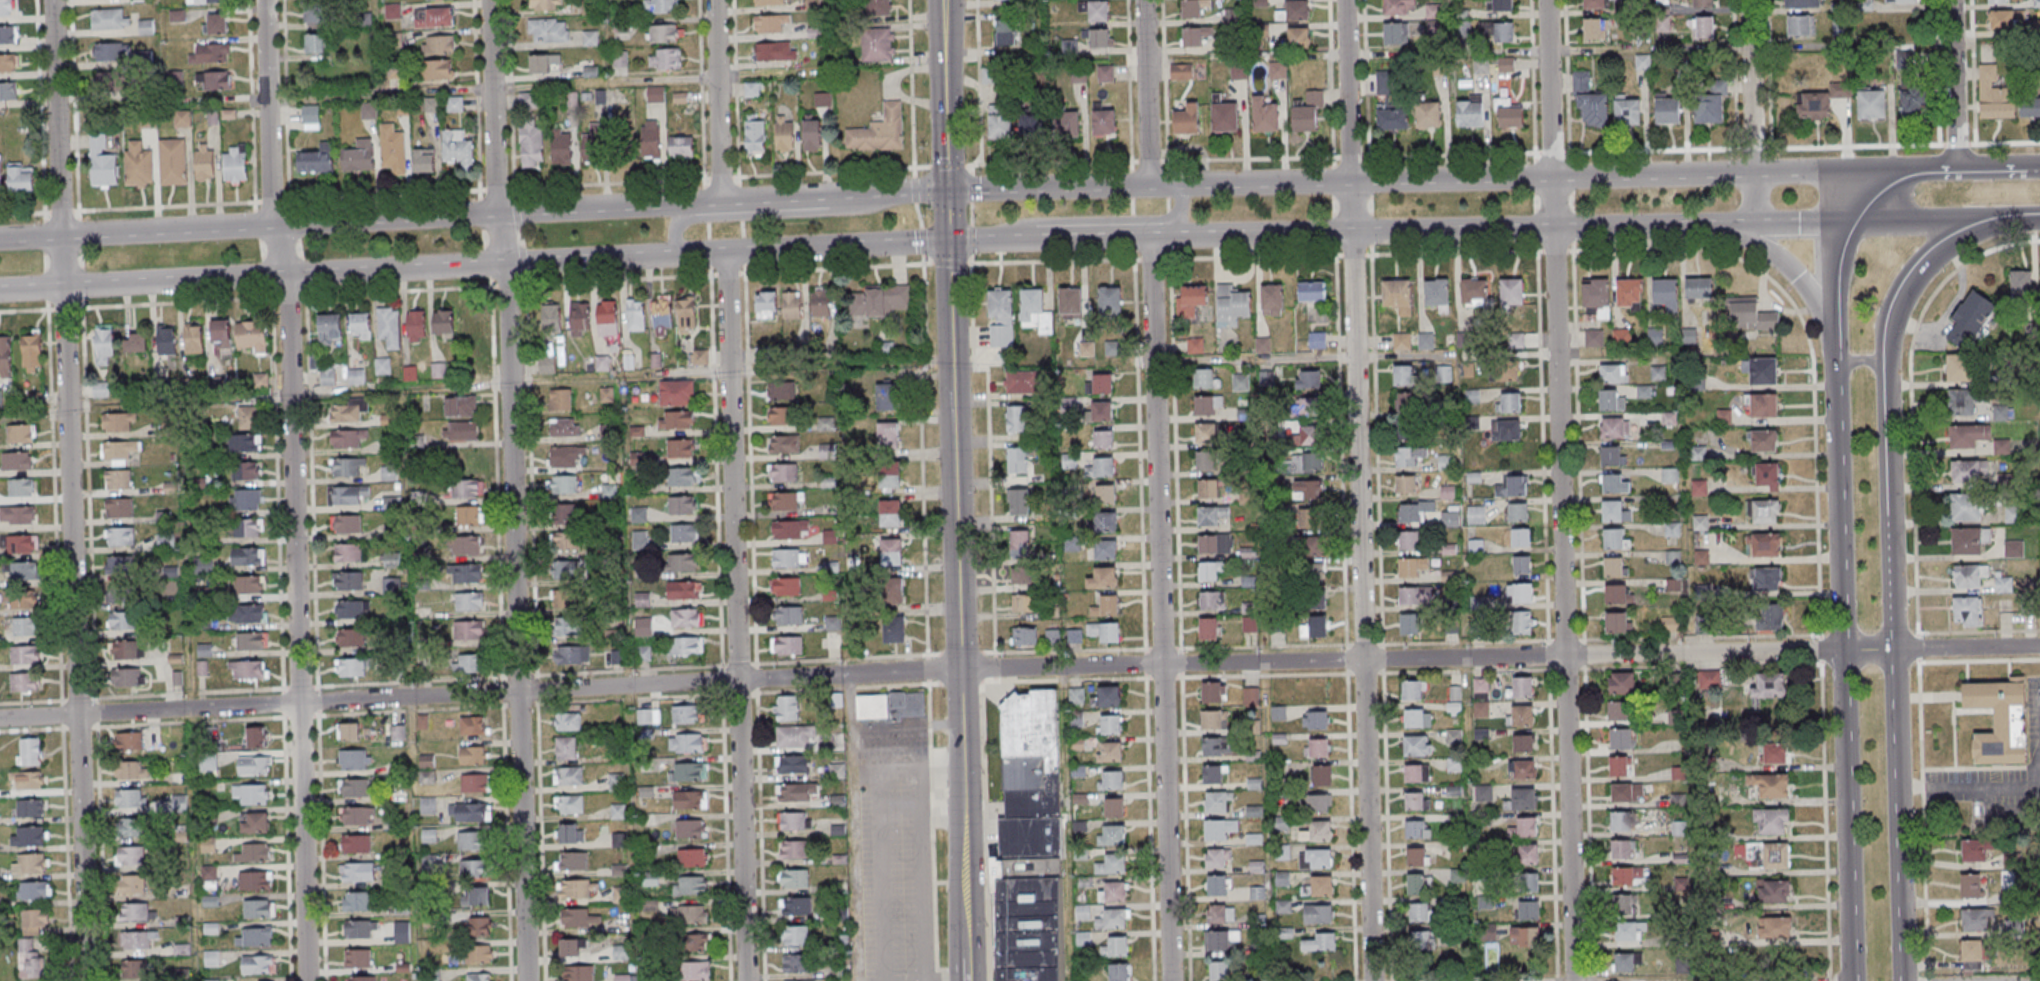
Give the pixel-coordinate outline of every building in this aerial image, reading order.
[(13,16),(13,0),(0,0),(0,16),(13,16)] [(530,10),(562,10),(562,0),(530,0),(530,10)] [(644,13),(677,13),(676,0),(644,0),(644,13)] [(807,0),(809,11),(819,10),(818,0),(810,0),(807,0)] [(866,15),(892,15),(892,0),(866,0),(866,15)] [(1276,10),(1276,20),(1309,20),(1309,0),(1287,0),(1287,10),(1276,10)] [(1385,15),(1416,15),(1416,0),(1385,0),(1385,15)] [(1487,11),(1514,11),(1514,0),(1487,0),(1487,11)] [(1583,8),(1605,8),(1605,0),(1583,0),(1583,8)] [(595,1),(583,1),(583,15),(595,15),(595,1)] [(1200,19),(1200,1),(1182,1),(1182,19),(1200,19)] [(1080,2),(1080,11),(1089,11),(1089,22),(1109,22),(1109,2),(1080,2)] [(398,5),(386,6),(386,19),(399,19),(398,5)] [(305,22),(328,22),(328,6),(305,6),(305,22)] [(92,28),(129,28),(128,8),(92,9),(92,28)] [(454,28),(453,9),(414,10),(415,29),(454,28)] [(1990,31),(2015,31),(2015,10),(1990,10),(1990,31)] [(227,34),(227,14),(206,14),(206,34),(227,34)] [(1814,35),(1814,14),(1787,14),(1787,35),(1814,35)] [(782,34),(782,24),(790,24),(790,16),(754,16),(754,34),(782,34)] [(1714,16),(1692,16),(1692,38),(1714,38),(1714,16)] [(1583,18),(1583,39),(1608,39),(1608,18),(1583,18)] [(153,34),(153,19),(139,19),(139,34),(153,34)] [(529,19),(529,42),(568,42),(568,19),(529,19)] [(1016,19),(995,19),(995,45),(1016,45),(1016,19)] [(1515,43),(1515,22),(1482,22),(1482,43),(1515,43)] [(1384,24),(1384,45),(1407,45),(1407,24),(1384,24)] [(648,25),(648,42),(678,42),(678,25),(648,25)] [(17,44),(17,26),(0,26),(0,44),(17,44)] [(1287,28),(1287,49),(1310,49),(1310,28),(1287,28)] [(895,62),(895,29),(862,29),(862,62),(895,62)] [(1205,48),(1205,29),(1183,29),(1183,48),(1205,48)] [(1111,48),(1111,30),(1086,30),(1086,48),(1111,48)] [(598,31),(583,31),(583,46),(598,46),(598,31)] [(305,52),(326,52),(326,34),(305,33),(305,52)] [(454,37),(423,37),(423,56),(454,56),(454,37)] [(1077,40),(1062,40),(1062,55),(1077,55),(1077,40)] [(129,42),(93,42),(93,60),(129,60),(129,42)] [(228,62),(228,43),(198,43),(198,55),(189,55),(189,62),(228,62)] [(756,43),(756,62),(796,62),(796,43),(756,43)] [(681,69),(681,49),(650,49),(650,69),(681,69)] [(627,51),(612,51),(612,68),(627,68),(627,51)] [(138,60),(151,61),(151,53),(138,52),(138,60)] [(19,54),(0,54),(0,72),(19,72),(19,54)] [(560,55),(530,55),(530,74),(550,74),(550,64),(560,64),(560,55)] [(1515,73),(1515,57),(1498,57),(1498,73),(1515,73)] [(453,61),(420,61),(420,81),(453,81),(453,61)] [(1488,72),(1488,62),(1476,62),(1476,72),(1488,72)] [(1231,80),(1248,80),(1248,63),(1231,63),(1231,80)] [(1194,65),(1172,65),(1172,80),(1194,80),(1194,65)] [(2015,88),(1997,88),(1997,65),(1979,65),(1980,119),(2016,119),(2015,88)] [(1573,70),(1573,108),(1584,108),(1584,127),(1609,127),(1609,92),(1590,92),(1590,70),(1573,70)] [(95,72),(95,95),(132,95),(132,72),(95,72)] [(198,72),(198,89),(231,89),(231,72),(198,72)] [(1389,81),(1379,82),(1379,94),(1390,94),(1389,81)] [(18,100),(18,82),(0,82),(0,100),(18,100)] [(760,98),(760,83),(744,83),(744,98),(760,98)] [(1850,98),(1850,83),(1831,83),(1831,98),(1850,98)] [(648,102),(664,102),(664,86),(648,86),(648,102)] [(1293,131),(1317,132),(1317,108),(1325,108),(1325,90),(1305,90),(1305,106),(1293,105),(1293,131)] [(1885,120),(1885,90),(1858,90),(1858,120),(1885,120)] [(1830,120),(1830,93),(1798,93),(1798,120),(1830,120)] [(815,94),(815,107),(832,107),(832,94),(815,94)] [(1695,123),(1723,123),(1723,94),(1695,94),(1695,123)] [(1278,131),(1278,104),(1266,104),(1266,95),(1254,95),(1254,131),(1278,131)] [(1640,95),(1616,95),(1616,125),(1640,125),(1640,95)] [(1902,95),(1902,120),(1926,120),(1926,95),(1902,95)] [(1457,127),(1484,127),(1484,97),(1457,97),(1457,127)] [(1680,124),(1680,97),(1655,98),(1655,124),(1680,124)] [(1523,127),(1523,106),(1513,106),(1513,98),(1495,98),(1495,127),(1523,127)] [(461,99),(448,99),(448,111),(461,111),(461,99)] [(438,112),(438,100),(426,100),(426,112),(438,112)] [(2021,100),(2021,116),(2039,116),(2039,100),(2021,100)] [(903,150),(902,101),(883,101),(884,122),(869,122),(869,129),(845,129),(846,151),(903,150)] [(1238,131),(1238,102),(1213,102),(1213,131),(1238,131)] [(1417,102),(1417,128),(1440,128),(1440,102),(1417,102)] [(1199,103),(1186,103),(1186,111),(1174,111),(1174,134),(1199,134),(1199,103)] [(376,104),(361,104),(361,120),(376,120),(376,104)] [(989,140),(1012,140),(1012,105),(989,105),(989,140)] [(1409,106),(1377,106),(1377,130),(1409,130),(1409,106)] [(1115,136),(1115,110),(1093,110),(1093,136),(1115,136)] [(190,111),(175,111),(175,128),(190,128),(190,111)] [(1054,113),(1054,137),(1079,137),(1079,113),(1054,113)] [(765,153),(765,120),(756,120),(756,114),(745,114),(745,153),(765,153)] [(1020,115),(1020,137),(1043,137),(1043,115),(1020,115)] [(793,152),(793,120),(776,120),(776,152),(793,152)] [(802,152),(821,151),(821,120),(802,120),(802,152)] [(659,121),(634,121),(635,158),(660,158),(659,121)] [(381,125),(383,175),(406,174),(404,132),(395,133),(394,124),(381,125)] [(543,166),(543,124),(521,124),(521,166),(543,166)] [(590,134),(582,134),(582,162),(603,162),(603,124),(590,124),(590,134)] [(552,164),(571,164),(571,129),(552,129),(552,164)] [(442,131),(443,163),(462,163),(462,170),(473,170),(472,140),(463,140),(463,130),(442,131)] [(91,187),(117,187),(116,155),(106,155),(105,133),(90,134),(91,187)] [(670,158),(693,158),(693,136),(670,136),(670,158)] [(187,185),(187,139),(160,139),(160,185),(187,185)] [(342,150),(342,171),(374,171),(374,139),(356,139),(356,150),(342,150)] [(153,151),(143,151),(143,141),(125,141),(125,187),(153,187),(153,151)] [(297,152),(297,172),(332,172),(332,144),(321,144),(321,152),(297,152)] [(195,145),(195,180),(213,180),(213,145),(195,145)] [(225,182),(247,182),(247,146),(225,146),(225,182)] [(414,150),(414,174),(434,174),(434,150),(414,150)] [(9,191),(33,191),(33,164),(9,164),(9,191)] [(2032,294),(2032,270),(2011,270),(2011,294),(2032,294)] [(1449,278),(1425,278),(1425,303),(1438,303),(1438,312),(1449,312),(1449,278)] [(1487,278),(1462,278),(1462,305),(1487,305),(1487,278)] [(1501,303),(1524,303),(1524,278),(1501,278),(1501,303)] [(1383,306),(1392,306),(1392,316),(1411,316),(1411,279),(1383,279),(1383,306)] [(1610,279),(1583,279),(1583,310),(1594,310),(1594,318),(1610,318),(1610,279)] [(1712,300),(1712,279),(1686,279),(1686,300),(1712,300)] [(1617,307),(1643,307),(1643,280),(1617,280),(1617,307)] [(1677,280),(1652,280),(1652,306),(1677,306),(1677,280)] [(1298,281),(1298,302),(1325,302),(1325,281),(1298,281)] [(1251,317),(1251,293),(1238,292),(1238,284),(1217,284),(1216,327),(1240,327),(1240,317),(1251,317)] [(1284,315),(1284,284),(1262,284),(1262,315),(1284,315)] [(864,286),(864,295),(849,295),(850,315),(911,314),(910,286),(864,286)] [(1122,286),(1100,286),(1100,312),(1122,312),(1122,286)] [(1197,306),(1208,306),(1208,286),(1179,286),(1179,316),(1197,316),(1197,306)] [(1082,287),(1059,287),(1059,318),(1082,318),(1082,287)] [(830,288),(812,288),(812,317),(830,317),(830,288)] [(1997,305),(1972,288),(1951,319),(1957,323),(1946,339),(1966,352),(1997,305)] [(1052,312),(1044,312),(1044,289),(1021,289),(1022,327),(1039,327),(1039,335),(1053,335),(1052,312)] [(1014,347),(1013,290),(989,291),(990,347),(1014,347)] [(757,293),(757,320),(777,320),(777,293),(757,293)] [(801,320),(801,293),(782,293),(782,320),(801,320)] [(1779,331),(1779,312),(1758,312),(1758,299),(1736,299),(1736,330),(1779,331)] [(671,300),(653,300),(653,338),(671,338),(671,300)] [(678,333),(695,333),(695,301),(678,301),(678,333)] [(598,337),(617,337),(617,302),(598,302),(598,337)] [(626,302),(626,332),(645,332),(645,302),(626,302)] [(571,303),(571,335),(590,335),(590,303),(571,303)] [(543,305),(543,331),(561,331),(561,305),(543,305)] [(387,341),(387,351),(399,350),(399,309),(378,309),(378,341),(387,341)] [(433,310),(433,334),(453,334),(453,310),(433,310)] [(483,333),(483,310),(458,310),(458,333),(483,333)] [(408,311),(408,342),(425,342),(425,311),(408,311)] [(370,314),(351,315),(351,338),(370,338),(370,314)] [(341,315),(319,315),(319,346),(341,346),(341,315)] [(211,348),(231,348),(231,320),(211,320),(211,348)] [(266,353),(266,321),(237,322),(237,347),(247,347),(247,353),(266,353)] [(184,353),(203,353),(203,324),(184,324),(184,353)] [(96,366),(108,366),(108,356),(115,356),(115,325),(96,325),(96,366)] [(176,326),(157,326),(157,355),(176,355),(176,326)] [(1584,347),(1603,347),(1603,329),(1584,329),(1584,347)] [(1613,329),(1613,346),(1631,346),(1631,329),(1613,329)] [(1662,345),(1661,330),(1649,330),(1649,345),(1662,345)] [(1325,332),(1309,332),(1309,348),(1325,348),(1325,332)] [(1411,332),(1392,332),(1392,350),(1411,350),(1411,332)] [(1418,350),(1433,350),(1433,332),(1418,332),(1418,350)] [(22,371),(42,371),(42,333),(22,333),(22,371)] [(125,352),(147,352),(147,333),(125,333),(125,352)] [(12,377),(12,336),(0,336),(0,377),(12,377)] [(1080,343),(1080,357),(1095,357),(1095,343),(1080,343)] [(708,365),(708,351),(692,351),(692,365),(708,365)] [(1975,382),(1975,355),(1947,355),(1947,382),(1975,382)] [(555,357),(540,357),(540,374),(555,374),(555,357)] [(596,357),(596,371),(609,371),(609,357),(596,357)] [(1749,384),(1778,384),(1778,358),(1749,358),(1749,384)] [(390,359),(375,359),(376,376),(391,375),(390,359)] [(1493,380),(1518,381),(1519,362),(1494,361),(1493,380)] [(1627,383),(1627,364),(1599,364),(1600,383),(1627,383)] [(1414,365),(1394,365),(1394,385),(1414,385),(1414,365)] [(319,366),(319,386),(335,386),(335,366),(319,366)] [(1451,381),(1451,366),(1437,366),(1437,381),(1451,381)] [(1216,370),(1194,370),(1194,390),(1216,390),(1216,370)] [(348,371),(348,384),(363,384),(363,371),(348,371)] [(1321,388),(1321,371),(1296,371),(1296,388),(1321,388)] [(1273,384),(1273,372),(1260,372),(1260,384),(1273,384)] [(1038,373),(1006,373),(1006,394),(1038,394),(1038,373)] [(255,389),(268,389),(268,374),(255,374),(255,389)] [(1114,393),(1114,375),(1090,375),(1090,393),(1114,393)] [(1249,375),(1232,375),(1232,391),(1249,391),(1249,375)] [(659,380),(659,406),(694,406),(694,380),(659,380)] [(93,382),(93,397),(107,397),(107,382),(93,382)] [(768,382),(768,400),(795,400),(795,382),(768,382)] [(897,382),(878,382),(878,407),(897,407),(897,382)] [(571,411),(571,389),(549,389),(549,411),(571,411)] [(1625,390),(1600,390),(1600,410),(1625,410),(1625,390)] [(1949,390),(1949,416),(1975,416),(1975,390),(1949,390)] [(26,394),(27,408),(41,407),(40,393),(26,394)] [(1396,393),(1396,413),(1418,413),(1418,393),(1396,393)] [(1521,412),(1521,393),(1496,393),(1496,412),(1521,412)] [(1777,418),(1777,394),(1748,394),(1748,418),(1777,418)] [(445,396),(445,416),(477,416),(477,396),(445,396)] [(1195,398),(1195,417),(1217,417),(1217,398),(1195,398)] [(368,413),(368,399),(349,399),(349,405),(330,405),(330,423),(360,423),(360,413),(368,413)] [(1292,417),(1318,417),(1318,399),(1292,399),(1292,417)] [(1090,401),(1090,421),(1112,421),(1112,401),(1090,401)] [(2012,421),(2012,405),(1993,405),(1993,421),(2012,421)] [(1026,432),(1026,406),(1007,406),(1007,432),(1026,432)] [(239,407),(239,430),(261,430),(261,407),(239,407)] [(796,407),(769,407),(769,425),(796,425),(796,407)] [(694,430),(694,411),(659,411),(659,430),(694,430)] [(103,413),(103,432),(129,432),(129,421),(136,421),(136,413),(103,413)] [(394,416),(382,416),(382,424),(394,424),(394,416)] [(1630,438),(1630,417),(1601,417),(1601,438),(1630,438)] [(579,419),(552,419),(552,436),(579,436),(579,419)] [(1492,420),(1492,440),(1520,440),(1520,420),(1492,420)] [(478,440),(478,422),(444,422),(444,440),(478,440)] [(900,444),(900,422),(881,422),(881,444),(900,444)] [(1417,442),(1417,422),(1399,422),(1399,442),(1417,442)] [(35,424),(6,424),(6,443),(35,443),(35,424)] [(1225,425),(1196,424),(1196,444),(1224,444),(1225,425)] [(1299,446),(1320,446),(1320,426),(1299,426),(1299,446)] [(1976,440),(1988,440),(1988,426),(1949,426),(1949,449),(1976,449),(1976,440)] [(1751,451),(1778,451),(1778,429),(1751,429),(1751,451)] [(331,430),(331,448),(359,448),(359,439),(368,439),(368,430),(331,430)] [(1115,448),(1115,430),(1094,430),(1094,448),(1115,448)] [(260,452),(260,434),(230,434),(230,452),(260,452)] [(799,453),(799,435),(767,435),(767,453),(799,453)] [(412,437),(413,448),(423,447),(422,436),(412,437)] [(2011,454),(2009,440),(1993,441),(1995,456),(2011,454)] [(667,459),(694,459),(694,441),(667,441),(667,459)] [(834,446),(821,446),(821,458),(834,458),(834,446)] [(1623,466),(1623,446),(1600,446),(1600,466),(1623,466)] [(1692,459),(1705,459),(1705,447),(1692,447),(1692,459)] [(584,457),(584,448),(551,448),(551,469),(576,469),(576,457),(584,457)] [(1028,448),(1007,448),(1007,474),(1028,474),(1028,448)] [(1396,468),(1417,468),(1417,457),(1427,457),(1427,448),(1396,448),(1396,468)] [(2,452),(2,470),(33,470),(33,452),(2,452)] [(1216,452),(1196,452),(1196,472),(1216,472),(1216,452)] [(1322,453),(1297,453),(1297,473),(1322,473),(1322,453)] [(1438,456),(1438,471),(1452,471),(1452,456),(1438,456)] [(1115,476),(1115,457),(1093,457),(1093,468),(1087,468),(1087,476),(1115,476)] [(332,458),(332,476),(359,476),(359,466),(366,466),(366,458),(332,458)] [(1951,461),(1951,484),(1983,484),(1983,461),(1951,461)] [(233,479),(258,479),(258,462),(233,462),(233,479)] [(1779,463),(1756,463),(1756,484),(1768,484),(1768,492),(1779,492),(1779,463)] [(768,464),(768,482),(798,482),(798,464),(768,464)] [(901,488),(901,465),(879,465),(879,488),(901,488)] [(397,467),(381,467),(381,480),(397,480),(397,467)] [(667,488),(695,488),(695,469),(667,469),(667,488)] [(1678,469),(1662,469),(1662,482),(1678,482),(1678,469)] [(131,470),(106,470),(106,489),(131,489),(131,470)] [(1628,493),(1628,474),(1601,474),(1601,493),(1628,493)] [(1527,496),(1527,475),(1506,475),(1506,487),(1496,487),(1496,496),(1527,496)] [(577,476),(551,476),(551,494),(577,494),(577,476)] [(1416,476),(1396,476),(1396,495),(1416,495),(1416,476)] [(33,496),(33,478),(8,478),(8,496),(33,496)] [(483,498),(483,479),(450,479),(450,498),(483,498)] [(1219,498),(1219,480),(1198,480),(1198,498),(1219,498)] [(1321,480),(1294,480),(1294,499),(1321,499),(1321,480)] [(1115,504),(1115,485),(1098,485),(1098,504),(1115,504)] [(360,505),(360,495),(369,495),(369,487),(328,487),(328,505),(360,505)] [(1240,488),(1240,503),(1253,504),(1254,488),(1240,488)] [(1008,489),(1008,515),(1029,515),(1029,489),(1008,489)] [(261,490),(231,490),(231,510),(261,510),(261,490)] [(803,510),(803,492),(771,492),(771,510),(803,510)] [(1951,520),(1981,520),(1981,494),(1951,494),(1951,520)] [(132,518),(132,498),(105,498),(105,518),(132,518)] [(695,516),(695,498),(665,498),(665,516),(695,516)] [(901,499),(880,499),(880,526),(901,526),(901,499)] [(1603,522),(1624,522),(1624,500),(1603,500),(1603,522)] [(1779,523),(1779,500),(1748,500),(1748,523),(1779,523)] [(1528,503),(1507,503),(1507,522),(1528,522),(1528,503)] [(577,504),(554,504),(554,524),(577,524),(577,504)] [(1399,504),(1399,523),(1422,523),(1422,504),(1399,504)] [(36,524),(36,506),(0,506),(0,524),(36,524)] [(456,506),(456,526),(483,526),(483,506),(456,506)] [(1468,524),(1485,524),(1485,506),(1468,506),(1468,524)] [(2025,523),(2025,506),(2005,506),(2005,523),(2025,523)] [(1198,507),(1198,526),(1221,526),(1221,516),(1229,516),(1229,507),(1198,507)] [(1297,507),(1297,527),(1321,528),(1322,508),(1297,507)] [(1118,512),(1095,512),(1095,532),(1118,532),(1118,512)] [(361,533),(361,516),(334,516),(334,533),(361,533)] [(263,537),(263,519),(233,519),(233,537),(263,537)] [(809,539),(809,520),(772,520),(772,539),(809,539)] [(697,525),(670,525),(670,543),(697,543),(697,525)] [(134,527),(105,527),(105,546),(134,546),(134,527)] [(1603,548),(1630,548),(1630,539),(1624,539),(1624,528),(1603,528),(1603,548)] [(1981,554),(1981,543),(1990,543),(1990,528),(1952,528),(1952,554),(1981,554)] [(1530,529),(1510,529),(1510,547),(1530,547),(1530,529)] [(1009,531),(1009,558),(1029,558),(1029,531),(1009,531)] [(1399,532),(1399,550),(1419,550),(1419,532),(1399,532)] [(554,533),(554,551),(580,551),(580,533),(554,533)] [(1746,556),(1781,556),(1781,533),(1746,533),(1746,556)] [(38,535),(0,535),(0,552),(38,552),(38,535)] [(1233,554),(1233,535),(1198,535),(1198,554),(1233,554)] [(480,536),(455,536),(455,554),(480,554),(480,536)] [(1322,536),(1302,539),(1304,556),(1324,553),(1322,536)] [(882,538),(882,565),(903,565),(903,538),(882,538)] [(2024,557),(2024,540),(2004,540),(2004,557),(2024,557)] [(1095,560),(1119,560),(1119,541),(1095,541),(1095,560)] [(361,544),(335,544),(335,562),(361,562),(361,544)] [(1443,554),(1457,554),(1456,544),(1443,545),(1443,554)] [(264,547),(231,547),(231,565),(264,565),(264,547)] [(807,567),(807,549),(772,549),(772,567),(807,567)] [(384,567),(399,567),(399,553),(384,553),(384,567)] [(669,554),(669,572),(697,572),(697,554),(669,554)] [(138,574),(138,556),(105,556),(105,574),(138,574)] [(1531,574),(1531,556),(1512,556),(1512,574),(1531,574)] [(212,557),(195,557),(195,573),(212,573),(212,557)] [(1624,576),(1624,557),(1603,557),(1603,576),(1624,576)] [(1399,558),(1399,578),(1419,578),(1419,569),(1428,569),(1428,558),(1399,558)] [(552,561),(552,578),(579,578),(579,561),(552,561)] [(8,579),(36,579),(36,562),(8,562),(8,579)] [(1198,563),(1198,581),(1219,581),(1219,563),(1198,563)] [(482,582),(482,564),(453,564),(453,582),(482,582)] [(1304,564),(1304,585),(1324,585),(1324,564),(1304,564)] [(1954,588),(1981,588),(1981,576),(1988,576),(1988,565),(1954,565),(1954,588)] [(1754,567),(1754,590),(1781,590),(1781,567),(1754,567)] [(1034,585),(1034,568),(1012,568),(1012,585),(1034,585)] [(1118,568),(1095,568),(1095,578),(1086,579),(1087,588),(1119,588),(1118,568)] [(362,572),(333,572),(333,591),(362,591),(362,572)] [(235,575),(235,594),(264,594),(264,575),(235,575)] [(2012,593),(2012,576),(1995,576),(1995,593),(2012,593)] [(771,577),(771,596),(801,596),(801,577),(771,577)] [(882,577),(882,603),(903,603),(903,577),(882,577)] [(668,581),(668,599),(701,599),(701,581),(668,581)] [(1627,604),(1627,584),(1605,584),(1605,604),(1627,604)] [(110,585),(110,603),(139,603),(139,585),(110,585)] [(1507,585),(1507,603),(1532,603),(1532,585),(1507,585)] [(1433,588),(1399,588),(1399,605),(1433,605),(1433,588)] [(1305,609),(1325,609),(1325,589),(1305,589),(1305,609)] [(580,608),(580,590),(552,590),(552,608),(580,608)] [(36,608),(36,591),(4,591),(4,608),(36,608)] [(1199,592),(1199,611),(1224,611),(1224,592),(1199,592)] [(483,610),(483,593),(456,593),(456,610),(483,610)] [(1013,612),(1035,612),(1035,595),(1013,595),(1013,612)] [(1090,616),(1120,616),(1120,595),(1100,595),(1100,606),(1090,606),(1090,616)] [(1980,596),(1954,596),(1954,625),(1980,625),(1980,596)] [(368,619),(368,601),(334,601),(334,619),(368,619)] [(230,604),(230,622),(265,622),(265,604),(230,604)] [(1783,630),(1783,604),(1762,604),(1762,630),(1783,630)] [(803,625),(803,606),(774,606),(774,625),(803,625)] [(671,610),(671,628),(702,628),(702,610),(671,610)] [(137,630),(137,612),(109,612),(109,630),(137,630)] [(1605,633),(1628,633),(1628,612),(1605,612),(1605,633)] [(1531,613),(1512,613),(1512,636),(1531,636),(1531,613)] [(1400,615),(1400,636),(1419,636),(1419,615),(1400,615)] [(1326,638),(1326,616),(1306,616),(1306,625),(1300,625),(1300,638),(1326,638)] [(13,636),(38,636),(38,617),(13,617),(13,636)] [(826,617),(826,648),(841,648),(841,617),(826,617)] [(884,617),(884,643),(906,643),(906,617),(884,617)] [(1696,617),(1696,635),(1708,635),(1708,617),(1696,617)] [(554,618),(554,636),(577,636),(577,618),(554,618)] [(1216,618),(1199,618),(1199,640),(1216,640),(1216,618)] [(455,621),(455,640),(483,640),(483,621),(455,621)] [(1254,621),(1246,622),(1246,632),(1255,631),(1254,621)] [(1120,641),(1120,623),(1087,623),(1087,641),(1120,641)] [(1037,645),(1037,627),(1013,627),(1013,645),(1037,645)] [(364,629),(336,629),(336,646),(364,646),(364,629)] [(1081,630),(1067,630),(1067,643),(1081,643),(1081,630)] [(1047,631),(1047,633),(1050,633),(1049,643),(1059,643),(1059,631),(1047,631)] [(267,632),(233,632),(233,649),(267,649),(267,632)] [(802,654),(802,637),(771,637),(771,654),(802,654)] [(703,638),(667,638),(667,655),(703,655),(703,638)] [(144,640),(110,641),(110,660),(144,660),(144,640)] [(11,645),(11,664),(41,664),(41,645),(11,645)] [(558,661),(577,661),(577,647),(558,647),(558,661)] [(453,655),(453,673),(484,673),(484,655),(453,655)] [(337,659),(337,676),(365,676),(365,667),(371,667),(371,659),(337,659)] [(230,661),(230,678),(267,678),(267,661),(230,661)] [(116,687),(145,687),(145,669),(116,669),(116,687)] [(1698,671),(1698,690),(1721,690),(1721,671),(1698,671)] [(10,692),(41,692),(41,672),(10,672),(10,692)] [(1634,694),(1634,672),(1610,672),(1610,694),(1634,694)] [(1786,672),(1757,672),(1757,687),(1751,687),(1751,698),(1786,698),(1786,672)] [(1973,764),(2026,764),(2025,676),(2009,676),(2009,683),(1963,683),(1963,708),(1995,708),(1995,733),(1973,733),(1973,764)] [(1512,677),(1512,697),(1532,697),(1532,677),(1512,677)] [(1474,691),(1487,691),(1487,679),(1474,679),(1474,691)] [(1402,681),(1402,700),(1423,700),(1423,681),(1402,681)] [(1228,682),(1202,682),(1202,702),(1228,702),(1228,682)] [(1092,705),(1120,705),(1120,686),(1098,686),(1098,696),(1092,696),(1092,705)] [(1259,704),(1259,687),(1243,687),(1243,704),(1259,704)] [(1449,687),(1449,714),(1460,714),(1460,687),(1449,687)] [(1070,703),(1084,703),(1084,688),(1070,688),(1070,703)] [(1058,691),(1013,692),(1013,701),(1002,701),(1005,819),(1000,819),(1001,858),(996,858),(999,980),(1066,980),(1058,691)] [(857,719),(925,718),(925,693),(857,694),(857,719)] [(775,696),(775,721),(798,721),(798,696),(775,696)] [(1627,700),(1607,700),(1607,720),(1627,720),(1627,700)] [(1488,702),(1475,702),(1475,716),(1488,716),(1488,702)] [(1507,725),(1533,726),(1534,706),(1512,705),(1512,716),(1507,715),(1507,725)] [(700,706),(672,706),(672,724),(700,724),(700,706)] [(1272,720),(1287,720),(1287,706),(1272,706),(1272,720)] [(1405,709),(1405,727),(1430,727),(1430,709),(1405,709)] [(659,710),(637,710),(637,725),(659,725),(659,710)] [(1202,730),(1227,730),(1227,711),(1202,711),(1202,730)] [(1328,711),(1304,711),(1304,729),(1328,729),(1328,711)] [(1070,725),(1082,725),(1082,712),(1070,712),(1070,725)] [(554,714),(554,732),(580,731),(580,713),(554,714)] [(1122,715),(1098,715),(1098,734),(1122,734),(1122,715)] [(460,717),(460,735),(485,735),(485,717),(460,717)] [(360,741),(360,723),(339,723),(339,741),(360,741)] [(246,727),(246,747),(266,747),(266,727),(246,727)] [(810,727),(776,727),(776,747),(810,747),(810,727)] [(1609,750),(1632,750),(1632,728),(1609,728),(1609,750)] [(1463,729),(1447,729),(1447,745),(1463,745),(1463,729)] [(116,751),(143,751),(143,733),(116,733),(116,751)] [(670,734),(670,752),(706,752),(706,734),(670,734)] [(1514,735),(1514,751),(1534,751),(1534,735),(1514,735)] [(1403,755),(1431,755),(1431,736),(1403,736),(1403,755)] [(576,737),(555,737),(555,760),(576,760),(576,737)] [(17,765),(41,765),(41,738),(17,738),(17,765)] [(1232,738),(1203,738),(1203,757),(1232,757),(1232,738)] [(1328,739),(1304,739),(1304,757),(1328,757),(1328,739)] [(1098,742),(1098,762),(1123,762),(1123,742),(1098,742)] [(1786,765),(1786,743),(1762,743),(1762,765),(1786,765)] [(486,764),(486,746),(460,746),(460,764),(486,764)] [(371,770),(371,750),(340,750),(340,770),(371,770)] [(776,755),(776,773),(809,773),(809,755),(776,755)] [(271,774),(271,757),(239,757),(239,774),(271,774)] [(1608,757),(1608,776),(1629,776),(1629,757),(1608,757)] [(1534,779),(1534,760),(1509,760),(1509,779),(1534,779)] [(147,763),(115,763),(115,780),(147,780),(147,763)] [(706,764),(670,764),(670,780),(706,780),(706,764)] [(1312,786),(1331,786),(1331,765),(1312,765),(1312,786)] [(1430,765),(1404,765),(1404,782),(1430,782),(1430,765)] [(1204,766),(1204,785),(1224,785),(1224,766),(1204,766)] [(583,768),(554,768),(554,785),(583,785),(583,768)] [(17,789),(45,789),(45,771),(9,771),(9,780),(17,780),(17,789)] [(1125,771),(1098,771),(1098,789),(1125,789),(1125,771)] [(624,773),(609,773),(609,790),(624,790),(624,773)] [(461,774),(461,792),(489,792),(489,774),(461,774)] [(186,775),(173,775),(173,784),(186,784),(186,775)] [(1746,787),(1759,787),(1759,799),(1789,799),(1789,775),(1746,775),(1746,787)] [(339,779),(339,797),(370,797),(370,779),(339,779)] [(1611,802),(1643,802),(1643,783),(1611,783),(1611,802)] [(818,792),(818,784),(777,784),(777,801),(809,801),(809,792),(818,792)] [(234,785),(234,803),(270,803),(270,785),(234,785)] [(1507,810),(1535,810),(1535,788),(1507,788),(1507,810)] [(115,790),(115,808),(145,808),(145,790),(115,790)] [(707,791),(674,791),(674,809),(707,809),(707,791)] [(1205,792),(1205,814),(1229,814),(1229,792),(1205,792)] [(1424,792),(1405,792),(1405,810),(1424,810),(1424,792)] [(1304,794),(1304,813),(1329,813),(1329,794),(1304,794)] [(584,813),(583,795),(555,795),(555,814),(584,813)] [(1106,817),(1126,817),(1126,798),(1106,798),(1106,817)] [(17,817),(45,817),(45,799),(17,799),(17,817)] [(491,821),(491,803),(450,803),(450,821),(491,821)] [(612,818),(626,818),(625,805),(611,805),(612,818)] [(373,807),(343,807),(343,825),(373,825),(373,807)] [(1754,810),(1754,836),(1790,836),(1790,809),(1754,810)] [(1632,811),(1610,811),(1610,831),(1632,831),(1632,811)] [(269,833),(269,812),(242,812),(242,833),(269,833)] [(778,813),(778,831),(811,831),(811,813),(778,813)] [(1517,818),(1517,828),(1508,828),(1508,838),(1537,838),(1537,818),(1517,818)] [(119,819),(119,836),(144,836),(144,819),(119,819)] [(706,820),(677,820),(677,838),(706,838),(706,820)] [(1205,841),(1228,841),(1228,831),(1238,831),(1238,820),(1205,820),(1205,841)] [(1332,820),(1309,820),(1309,831),(1299,831),(1299,841),(1332,841),(1332,820)] [(1406,838),(1430,838),(1430,820),(1406,820),(1406,838)] [(1685,821),(1672,821),(1672,834),(1685,834),(1685,821)] [(557,843),(580,843),(580,824),(557,824),(557,843)] [(1126,825),(1106,825),(1106,835),(1097,835),(1097,845),(1126,845),(1126,825)] [(12,846),(45,846),(45,826),(12,826),(12,846)] [(458,850),(486,850),(486,832),(458,832),(458,850)] [(371,835),(342,835),(342,853),(371,853),(371,835)] [(214,838),(202,838),(202,852),(214,852),(214,838)] [(1613,859),(1632,859),(1632,840),(1613,840),(1613,859)] [(1995,840),(1962,840),(1962,862),(1987,862),(1987,850),(1995,850),(1995,840)] [(810,841),(779,841),(779,860),(810,860),(810,841)] [(272,843),(244,843),(244,852),(234,852),(234,861),(272,861),(272,843)] [(1789,843),(1763,843),(1763,869),(1789,869),(1789,843)] [(1537,865),(1537,844),(1518,844),(1518,865),(1537,865)] [(145,866),(145,846),(116,846),(116,866),(145,866)] [(1331,848),(1300,848),(1300,868),(1331,868),(1331,848)] [(1407,866),(1429,866),(1429,848),(1407,848),(1407,866)] [(678,849),(678,867),(707,867),(707,849),(678,849)] [(1227,849),(1205,849),(1205,868),(1227,868),(1227,849)] [(587,870),(587,852),(560,852),(560,862),(556,862),(556,870),(587,870)] [(12,874),(47,873),(47,853),(12,854),(12,874)] [(1125,873),(1125,854),(1106,854),(1106,863),(1095,864),(1095,873),(1125,873)] [(489,860),(464,860),(464,876),(489,876),(489,860)] [(340,863),(340,882),(374,882),(374,863),(340,863)] [(217,867),(203,867),(203,889),(217,889),(217,867)] [(1612,886),(1643,886),(1643,867),(1612,867),(1612,886)] [(809,889),(809,870),(780,870),(780,889),(809,889)] [(272,871),(240,871),(240,889),(272,889),(272,871)] [(1276,886),(1289,886),(1289,871),(1276,871),(1276,886)] [(1408,894),(1427,894),(1427,873),(1408,873),(1408,894)] [(1539,891),(1539,873),(1523,873),(1523,891),(1539,891)] [(1961,873),(1961,897),(1981,897),(1981,873),(1961,873)] [(1207,875),(1207,896),(1229,896),(1229,875),(1207,875)] [(1333,895),(1333,875),(1311,875),(1311,885),(1302,885),(1302,895),(1333,895)] [(145,893),(145,876),(122,876),(122,893),(145,893)] [(707,895),(707,877),(673,877),(673,895),(707,895)] [(1790,879),(1757,879),(1757,902),(1790,902),(1790,879)] [(598,898),(598,881),(560,881),(560,898),(598,898)] [(50,882),(14,882),(14,899),(50,899),(50,882)] [(169,882),(169,897),(189,897),(189,882),(169,882)] [(1128,901),(1128,882),(1105,882),(1105,891),(1098,891),(1098,901),(1128,901)] [(469,887),(469,905),(489,905),(489,887),(469,887)] [(628,887),(613,887),(613,902),(628,902),(628,887)] [(1264,888),(1251,888),(1251,898),(1264,898),(1264,888)] [(374,911),(374,891),(343,891),(343,911),(374,911)] [(1635,914),(1635,894),(1614,894),(1614,914),(1635,914)] [(811,916),(811,898),(782,898),(782,916),(811,916)] [(244,917),(275,917),(275,899),(244,899),(244,917)] [(1293,912),(1292,899),(1276,900),(1276,913),(1293,912)] [(1539,900),(1512,900),(1512,920),(1539,920),(1539,900)] [(656,901),(645,901),(645,913),(657,913),(656,901)] [(156,921),(156,911),(149,911),(149,903),(124,903),(124,921),(156,921)] [(1430,904),(1411,904),(1411,923),(1430,923),(1430,904)] [(1304,923),(1333,923),(1333,905),(1304,905),(1304,923)] [(1234,924),(1234,915),(1229,915),(1229,906),(1207,906),(1207,924),(1234,924)] [(674,907),(674,924),(707,924),(707,907),(674,907)] [(49,909),(22,909),(22,933),(49,933),(49,909)] [(601,916),(590,916),(590,909),(562,909),(562,926),(601,926),(601,916)] [(1104,918),(1095,918),(1095,929),(1129,929),(1129,909),(1104,909),(1104,918)] [(1962,909),(1962,931),(1987,931),(1987,909),(1962,909)] [(490,916),(470,916),(470,936),(490,936),(490,916)] [(1792,938),(1792,917),(1759,917),(1759,938),(1792,938)] [(345,938),(378,938),(378,920),(345,920),(345,938)] [(1644,941),(1644,922),(1615,922),(1615,941),(1644,941)] [(1495,923),(1480,923),(1480,940),(1495,940),(1495,923)] [(809,946),(809,926),(783,926),(783,946),(809,946)] [(236,946),(272,946),(272,927),(244,927),(244,937),(236,937),(236,946)] [(1537,927),(1510,927),(1510,947),(1537,947),(1537,927)] [(121,950),(150,950),(150,940),(156,940),(156,932),(121,932),(121,950)] [(1205,951),(1232,951),(1232,942),(1240,942),(1240,932),(1205,932),(1205,951)] [(1301,950),(1336,950),(1336,933),(1312,933),(1312,941),(1301,941),(1301,950)] [(1431,933),(1413,933),(1413,947),(1431,947),(1431,933)] [(708,952),(708,935),(684,935),(683,952),(708,952)] [(1100,946),(1100,957),(1130,957),(1130,937),(1108,937),(1108,946),(1100,946)] [(36,950),(36,939),(19,939),(19,977),(47,977),(47,950),(36,950)] [(581,940),(560,940),(560,958),(581,958),(581,940)] [(1962,941),(1962,970),(1981,970),(1981,941),(1962,941)] [(175,945),(175,955),(190,954),(190,944),(175,945)] [(466,963),(492,963),(492,945),(466,945),(466,963)] [(614,961),(627,961),(627,946),(614,946),(614,961)] [(371,949),(346,949),(346,968),(371,968),(371,949)] [(219,951),(205,951),(205,966),(219,966),(219,951)] [(1642,953),(1614,953),(1614,971),(1635,971),(1635,963),(1642,963),(1642,953)] [(810,972),(810,955),(783,955),(783,972),(810,972)] [(243,956),(243,973),(274,973),(274,956),(243,956)] [(121,980),(149,980),(149,961),(121,961),(121,980)] [(681,963),(681,980),(710,980),(710,963),(681,963)] [(1210,980),(1229,980),(1229,963),(1210,963),(1210,980)] [(1131,964),(1109,964),(1109,980),(1131,980),(1131,964)] [(594,967),(563,967),(563,980),(594,980),(594,967)] [(171,971),(172,980),(188,980),(188,970),(171,971)] [(467,973),(467,980),(491,980),(491,973),(467,973)]
